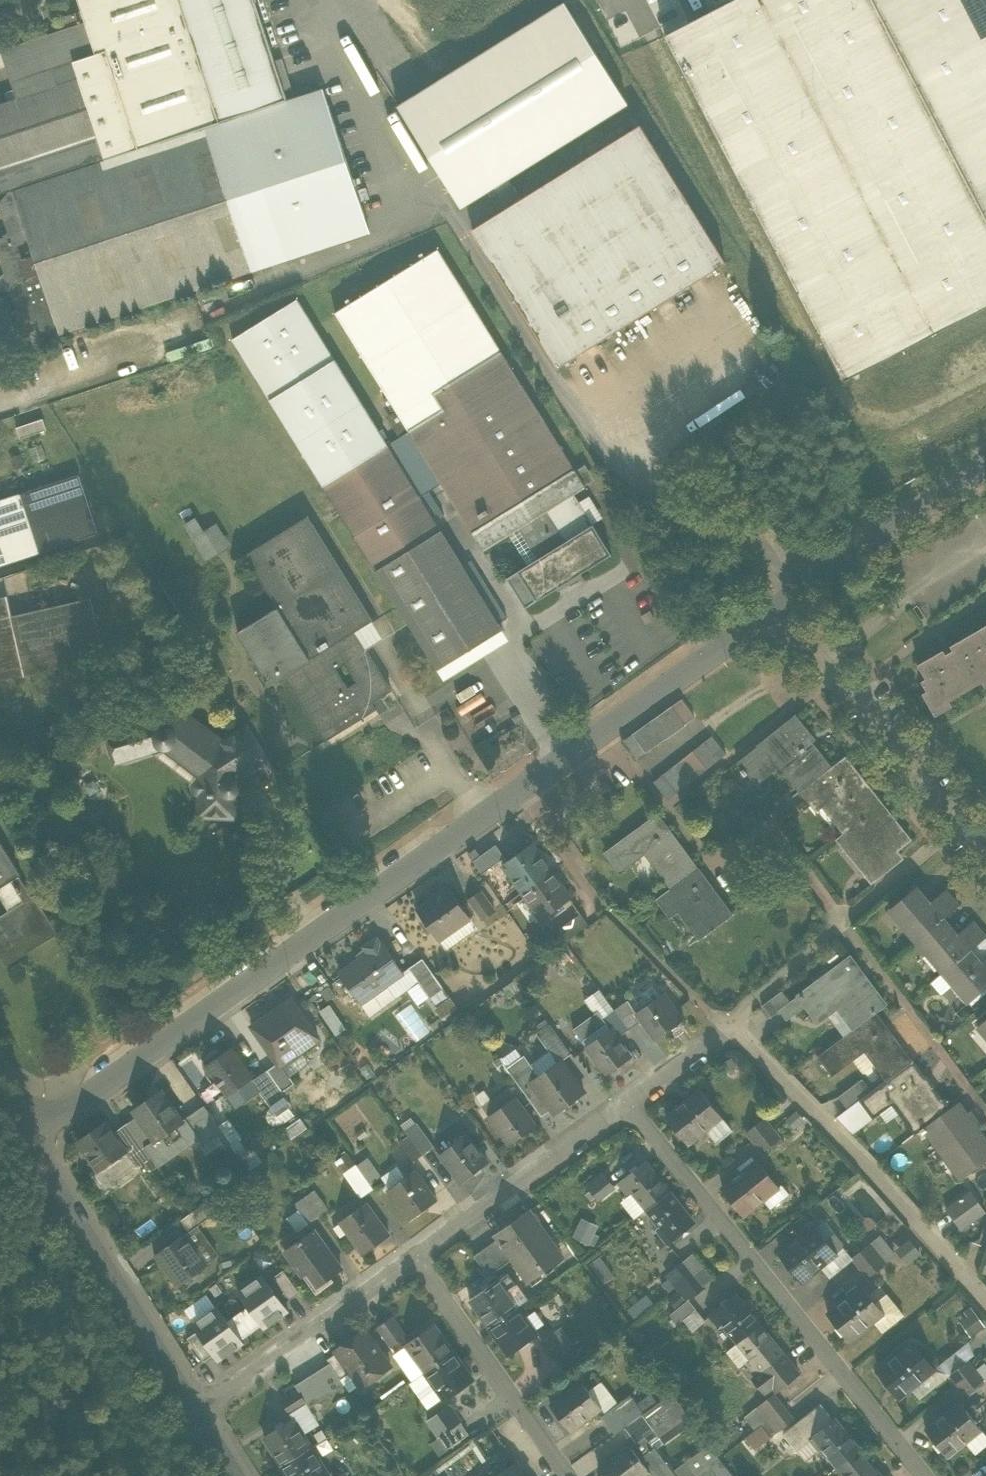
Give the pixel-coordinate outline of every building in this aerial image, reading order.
[(12,2),(11,1),(6,2),(6,0),(0,0),(0,21),(16,16),(12,2)] [(83,11),(86,22),(97,55),(76,63),(81,78),(80,79),(99,137),(106,160),(221,123),(180,0),(79,0),(83,11)] [(221,123),(287,100),(255,0),(180,0),(221,123)] [(665,35),(844,380),(985,306),(985,214),(874,0),(732,0),(665,35)] [(985,214),(985,0),(874,0),(985,214)] [(408,122),(462,208),(628,104),(564,2),(429,87),(439,103),(408,122)] [(83,11),(76,13),(80,24),(86,22),(83,11)] [(64,30),(80,24),(76,13),(60,18),(64,30)] [(97,55),(86,22),(80,24),(64,30),(1,50),(12,83),(53,69),(53,70),(76,63),(97,55)] [(76,63),(53,70),(59,86),(80,79),(81,78),(76,63)] [(17,99),(59,86),(53,70),(53,69),(12,83),(17,99)] [(0,105),(0,170),(6,168),(99,137),(80,79),(59,86),(17,99),(0,105)] [(398,106),(408,122),(439,103),(429,87),(398,106)] [(57,325),(61,336),(371,234),(323,89),(221,123),(106,160),(13,191),(23,222),(57,325)] [(473,230),(558,367),(726,263),(640,125),(473,230)] [(99,137),(6,168),(13,191),(106,160),(99,137)] [(2,194),(13,191),(6,168),(0,170),(0,188),(2,194)] [(13,191),(0,202),(0,210),(0,211),(4,224),(10,218),(23,222),(13,191)] [(47,334),(57,325),(23,222),(10,218),(4,224),(2,226),(6,237),(0,240),(0,266),(13,308),(7,318),(10,327),(20,330),(24,322),(34,325),(36,333),(47,334)] [(510,534),(521,528),(546,512),(575,494),(586,488),(585,486),(576,471),(439,250),(336,313),(410,432),(442,484),(484,551),(510,534)] [(233,339),(324,485),(388,445),(298,299),(233,339)] [(43,419),(18,427),(21,438),(47,429),(43,419)] [(410,432),(388,445),(420,496),(430,491),(442,484),(410,432)] [(420,496),(388,445),(324,485),(356,536),(420,496)] [(576,471),(585,486),(595,480),(586,465),(576,471)] [(79,475),(21,494),(40,552),(98,533),(79,475)] [(430,491),(420,496),(436,522),(446,517),(430,491)] [(40,552),(21,494),(0,501),(0,565),(40,552)] [(575,494),(546,512),(565,542),(594,525),(580,502),(575,494)] [(436,522),(420,496),(356,536),(377,570),(441,530),(436,522)] [(590,496),(580,502),(594,525),(604,519),(590,496)] [(540,558),(565,542),(546,512),(521,528),(540,558)] [(185,525),(193,538),(205,531),(197,517),(185,525)] [(248,554),(280,606),(312,658),(355,631),(372,620),(308,517),(248,554)] [(231,546),(217,523),(205,531),(193,538),(206,561),(231,546)] [(612,555),(594,525),(565,542),(540,558),(529,565),(519,571),(524,580),(537,601),(612,555)] [(540,558),(521,528),(510,534),(529,565),(540,558)] [(503,630),(441,530),(377,570),(438,670),(503,630)] [(508,578),(513,586),(524,580),(519,571),(508,578)] [(537,601),(524,580),(513,586),(526,608),(537,601)] [(12,615),(8,596),(0,598),(0,618),(12,615)] [(91,597),(12,615),(25,675),(104,657),(91,597)] [(283,675),(312,658),(280,606),(237,632),(263,673),(266,671),(272,680),(275,678),(276,680),(283,675)] [(12,615),(0,618),(0,681),(25,675),(12,615)] [(355,631),(366,649),(383,639),(372,620),(355,631)] [(951,646),(953,651),(946,655),(943,650),(918,664),(926,678),(921,681),(927,691),(923,693),(935,716),(937,715),(934,710),(985,679),(985,625),(951,646)] [(503,630),(438,670),(445,681),(510,641),(503,630)] [(283,675),(323,739),(375,707),(371,701),(390,689),(366,649),(355,631),(312,658),(283,675)] [(266,671),(263,673),(259,676),(264,685),(272,680),(266,671)] [(682,699),(673,706),(686,724),(695,717),(682,699)] [(687,725),(686,724),(673,706),(662,713),(676,733),(687,725)] [(201,794),(201,816),(227,816),(230,813),(230,796),(234,795),(237,793),(238,789),(238,786),(236,783),(233,781),(230,781),(231,763),(234,762),(239,759),(232,748),(245,741),(238,731),(220,742),(178,711),(106,734),(112,752),(110,752),(111,753),(112,753),(113,755),(116,758),(118,759),(120,760),(124,760),(125,759),(126,761),(127,760),(126,759),(140,754),(138,748),(157,742),(159,745),(163,747),(168,747),(170,746),(172,744),(201,766),(201,780),(199,780),(196,782),(194,786),(194,789),(196,792),(199,794),(201,794)] [(666,740),(676,733),(662,713),(652,720),(666,740)] [(779,761),(802,790),(833,767),(809,736),(812,734),(797,715),(758,745),(760,748),(742,762),(755,780),(779,761)] [(655,747),(666,740),(652,720),(642,728),(655,747)] [(249,770),(253,769),(269,759),(247,725),(238,731),(245,741),(232,748),(239,759),(245,768),(249,770)] [(646,753),(655,747),(642,728),(633,734),(646,753)] [(637,760),(646,753),(633,734),(623,741),(637,760)] [(713,734),(703,742),(717,761),(727,753),(713,734)] [(708,769),(717,761),(703,742),(693,751),(708,769)] [(698,777),(708,769),(693,751),(683,758),(698,777)] [(845,757),(833,767),(802,790),(817,809),(827,801),(850,829),(882,803),(845,757)] [(688,784),(698,777),(683,758),(673,766),(688,784)] [(678,792),(688,784),(673,766),(663,774),(678,792)] [(668,800),(678,792),(663,774),(653,782),(668,800)] [(911,839),(882,803),(850,829),(838,839),(850,854),(857,848),(872,868),(865,873),(872,882),(897,863),(892,855),(911,839)] [(646,850),(673,887),(696,870),(658,817),(608,854),(620,870),(646,850)] [(0,838),(0,889),(11,883),(19,878),(22,876),(0,838)] [(503,864),(522,892),(548,874),(542,865),(546,862),(533,843),(503,864)] [(473,860),(483,874),(506,858),(496,844),(473,860)] [(850,854),(865,873),(872,868),(857,848),(850,854)] [(542,865),(548,874),(552,871),(546,862),(542,865)] [(731,916),(696,870),(673,887),(658,898),(669,914),(674,910),(697,941),(731,916)] [(558,880),(552,871),(548,874),(554,883),(558,880)] [(554,883),(548,874),(522,892),(542,920),(572,899),(558,880),(554,883)] [(30,896),(19,878),(11,883),(23,901),(30,896)] [(470,899),(488,925),(505,913),(487,887),(470,899)] [(448,888),(434,899),(436,902),(451,892),(448,888)] [(898,919),(917,942),(943,919),(959,906),(945,891),(930,904),(916,888),(890,910),(891,911),(897,906),(904,914),(898,919)] [(416,911),(438,941),(440,940),(469,920),(470,919),(451,892),(436,902),(434,899),(416,911)] [(30,896),(23,901),(0,916),(0,956),(8,968),(60,935),(34,894),(30,896)] [(891,911),(898,919),(904,914),(897,906),(891,911)] [(560,929),(568,940),(589,925),(581,914),(560,929)] [(917,942),(944,972),(970,950),(985,937),(973,923),(957,936),(943,919),(917,942)] [(469,920),(440,940),(446,949),(475,928),(469,920)] [(340,974),(361,1003),(404,973),(378,936),(365,945),(370,953),(340,974)] [(970,950),(944,972),(969,1001),(985,987),(985,961),(982,964),(970,950)] [(855,986),(866,977),(850,957),(842,963),(853,976),(850,979),(855,986)] [(419,980),(431,996),(443,987),(423,958),(410,967),(419,980)] [(838,1000),(857,1026),(871,1016),(876,1012),(886,1005),(866,977),(855,986),(850,979),(853,976),(842,963),(798,995),(806,1006),(814,1017),(838,1000)] [(419,980),(410,967),(404,973),(361,1003),(370,1016),(419,980)] [(438,1006),(451,997),(443,987),(431,996),(438,1006)] [(584,999),(595,1013),(598,1011),(603,1017),(615,1009),(600,988),(584,999)] [(665,993),(660,997),(669,1009),(673,1006),(665,993)] [(779,1009),(786,1020),(806,1006),(798,995),(779,1009)] [(451,997),(438,1006),(445,1016),(458,1007),(451,997)] [(641,1020),(655,1040),(684,1020),(673,1006),(669,1009),(660,997),(637,1013),(641,1020)] [(253,1026),(279,1063),(281,1065),(282,1064),(302,1051),(319,1038),(291,999),(253,1026)] [(627,1000),(615,1009),(629,1029),(641,1020),(637,1013),(627,1000)] [(836,1009),(852,1030),(857,1026),(838,1000),(814,1017),(818,1022),(836,1009)] [(347,1029),(330,1004),(317,1014),(334,1038),(347,1029)] [(615,1009),(603,1017),(611,1028),(617,1037),(629,1029),(615,1009)] [(586,1046),(611,1028),(603,1017),(598,1011),(595,1013),(573,1029),(586,1046)] [(882,1030),(887,1027),(876,1012),(871,1016),(882,1030)] [(865,1048),(888,1078),(912,1060),(887,1027),(882,1030),(871,1016),(857,1026),(852,1030),(818,1056),(831,1074),(865,1048)] [(551,1050),(559,1061),(562,1060),(571,1053),(550,1024),(538,1033),(551,1050)] [(617,1037),(611,1028),(586,1046),(607,1074),(631,1057),(617,1037)] [(865,1048),(831,1074),(832,1076),(865,1051),(885,1080),(888,1078),(865,1048)] [(226,1093),(226,1094),(235,1107),(253,1094),(254,1095),(260,1091),(252,1080),(250,1077),(252,1076),(232,1049),(207,1067),(217,1080),(226,1093)] [(532,1064),(536,1070),(540,1075),(559,1061),(551,1050),(532,1064)] [(282,1064),(290,1075),(310,1061),(302,1051),(282,1064)] [(507,1067),(542,1115),(552,1108),(555,1113),(585,1091),(562,1060),(559,1061),(540,1075),(537,1077),(533,1072),(536,1070),(532,1064),(525,1055),(507,1067)] [(494,1063),(498,1067),(505,1062),(501,1058),(494,1063)] [(942,1099),(912,1060),(888,1078),(885,1080),(871,1091),(860,1099),(873,1116),(892,1102),(899,1112),(902,1109),(919,1131),(924,1127),(949,1109),(947,1106),(948,1100),(942,1099)] [(279,1063),(268,1070),(283,1091),(295,1083),(290,1075),(282,1064),(281,1065),(279,1063)] [(292,1105),(283,1091),(268,1070),(252,1080),(260,1091),(271,1107),(277,1115),(289,1107),(292,1105)] [(839,1096),(848,1108),(860,1099),(871,1091),(862,1078),(839,1096)] [(217,1099),(226,1093),(217,1080),(208,1086),(217,1099)] [(490,1116),(516,1097),(508,1087),(492,1099),(485,1090),(476,1096),(490,1116)] [(666,1116),(687,1143),(705,1129),(722,1115),(701,1089),(666,1116)] [(138,1115),(155,1139),(156,1140),(183,1121),(183,1120),(162,1090),(134,1109),(138,1115)] [(490,1116),(511,1145),(537,1126),(516,1097),(490,1116)] [(852,1132),(873,1116),(860,1099),(848,1108),(837,1116),(852,1132)] [(949,1109),(924,1127),(940,1148),(946,1144),(958,1159),(951,1164),(960,1177),(985,1158),(985,1140),(958,1102),(949,1109)] [(204,1145),(218,1135),(223,1131),(219,1126),(204,1105),(187,1117),(198,1134),(197,1135),(199,1138),(204,1145)] [(277,1115),(271,1107),(269,1110),(267,1114),(267,1118),(268,1121),(271,1124),(276,1125),(280,1125),(283,1125),(295,1115),(289,1107),(277,1115)] [(902,1109),(899,1112),(916,1134),(919,1131),(902,1109)] [(128,1122),(145,1146),(155,1139),(138,1115),(128,1122)] [(734,1129),(722,1115),(705,1129),(717,1143),(734,1129)] [(187,1117),(183,1120),(183,1121),(156,1140),(155,1139),(145,1146),(152,1156),(157,1163),(197,1135),(198,1134),(187,1117)] [(308,1127),(301,1117),(284,1129),(291,1140),(308,1127)] [(746,1131),(754,1142),(773,1127),(765,1117),(746,1131)] [(231,1143),(232,1144),(239,1139),(242,1137),(229,1119),(219,1126),(223,1131),(231,1143)] [(88,1155),(99,1171),(129,1150),(116,1131),(108,1121),(81,1139),(91,1153),(88,1155)] [(145,1146),(128,1122),(116,1131),(129,1150),(139,1164),(152,1156),(145,1146)] [(406,1131),(410,1136),(424,1155),(435,1147),(417,1122),(406,1131)] [(782,1139),(773,1127),(754,1142),(764,1154),(782,1139)] [(231,1143),(223,1131),(218,1135),(226,1147),(231,1143)] [(440,1153),(461,1183),(489,1164),(468,1134),(440,1153)] [(197,1135),(157,1163),(160,1166),(199,1138),(197,1135)] [(226,1147),(218,1135),(204,1145),(212,1157),(226,1147)] [(413,1162),(424,1155),(410,1136),(400,1143),(413,1162)] [(232,1144),(240,1156),(247,1150),(239,1139),(232,1144)] [(253,1146),(247,1150),(240,1156),(249,1170),(262,1160),(253,1146)] [(129,1150),(99,1171),(92,1176),(105,1195),(123,1182),(120,1178),(139,1164),(129,1150)] [(345,1175),(357,1166),(348,1152),(335,1161),(345,1175)] [(369,1158),(357,1166),(370,1184),(382,1175),(369,1158)] [(722,1187),(744,1214),(763,1199),(778,1186),(757,1159),(722,1187)] [(633,1191),(647,1208),(669,1191),(646,1161),(619,1182),(629,1195),(633,1191)] [(345,1175),(362,1198),(374,1189),(370,1184),(357,1166),(345,1175)] [(389,1189),(406,1177),(398,1166),(381,1178),(389,1189)] [(389,1189),(412,1220),(438,1201),(415,1170),(406,1177),(389,1189)] [(588,1185),(598,1199),(614,1186),(604,1173),(588,1185)] [(782,1183),(778,1186),(763,1199),(771,1209),(790,1193),(782,1183)] [(947,1207),(961,1226),(985,1208),(972,1189),(947,1207)] [(199,1225),(221,1209),(230,1202),(221,1190),(191,1212),(181,1219),(190,1231),(199,1225)] [(306,1197),(319,1216),(330,1209),(315,1190),(306,1197)] [(647,1208),(633,1191),(629,1195),(620,1201),(634,1218),(647,1208)] [(694,1221),(669,1191),(647,1208),(662,1227),(657,1231),(667,1243),(694,1221)] [(298,1209),(309,1224),(319,1216),(306,1197),(295,1205),(298,1209)] [(235,1209),(230,1202),(221,1209),(227,1215),(235,1209)] [(349,1234),(365,1255),(380,1244),(378,1241),(389,1233),(368,1204),(348,1218),(356,1229),(349,1234)] [(309,1224),(298,1209),(286,1218),(296,1232),(309,1224)] [(514,1260),(525,1276),(539,1266),(543,1271),(563,1256),(530,1211),(496,1235),(499,1239),(502,1243),(514,1260)] [(356,1229),(348,1218),(341,1223),(349,1234),(356,1229)] [(582,1218),(573,1237),(590,1245),(599,1226),(582,1218)] [(199,1225),(190,1231),(184,1234),(197,1252),(206,1245),(216,1258),(221,1255),(199,1225)] [(779,1254),(801,1281),(820,1266),(837,1253),(822,1235),(815,1226),(779,1254)] [(307,1273),(317,1287),(342,1269),(314,1230),(285,1251),(303,1276),(307,1273)] [(828,1231),(822,1235),(837,1253),(843,1248),(846,1245),(835,1232),(831,1235),(828,1231)] [(177,1287),(207,1266),(197,1252),(184,1234),(155,1256),(177,1287)] [(895,1250),(907,1263),(921,1251),(909,1238),(895,1250)] [(850,1257),(859,1268),(880,1251),(871,1240),(850,1257)] [(476,1256),(491,1276),(514,1260),(502,1243),(497,1246),(494,1242),(476,1256)] [(206,1245),(197,1252),(207,1266),(213,1261),(216,1258),(206,1245)] [(827,1275),(850,1257),(843,1248),(837,1253),(820,1266),(827,1275)] [(890,1263),(880,1251),(859,1268),(869,1280),(890,1263)] [(693,1274),(704,1265),(693,1253),(683,1261),(693,1274)] [(590,1264),(604,1284),(615,1276),(601,1256),(590,1264)] [(667,1274),(677,1287),(693,1274),(683,1261),(667,1274)] [(704,1265),(693,1274),(703,1286),(714,1278),(704,1265)] [(539,1266),(525,1276),(528,1281),(543,1271),(539,1266)] [(284,1270),(274,1277),(290,1299),(300,1292),(284,1270)] [(508,1273),(498,1280),(507,1292),(516,1286),(508,1273)] [(262,1274),(238,1291),(248,1306),(262,1325),(265,1329),(289,1311),(262,1274)] [(703,1286),(693,1274),(677,1287),(687,1299),(703,1286)] [(517,1306),(507,1292),(498,1280),(470,1300),(489,1326),(517,1306)] [(826,1313),(847,1340),(883,1312),(861,1285),(826,1313)] [(665,1296),(675,1309),(678,1306),(687,1299),(677,1287),(665,1296)] [(185,1310),(194,1322),(216,1307),(207,1294),(185,1310)] [(627,1310),(636,1320),(655,1304),(647,1294),(627,1310)] [(723,1323),(737,1341),(759,1324),(735,1294),(709,1314),(719,1326),(723,1323)] [(704,1320),(687,1299),(678,1306),(675,1309),(673,1311),(689,1332),(704,1320)] [(194,1322),(193,1324),(197,1331),(214,1355),(220,1361),(244,1343),(241,1340),(228,1321),(217,1306),(216,1307),(194,1322)] [(248,1306),(238,1313),(252,1333),(262,1325),(248,1306)] [(537,1335),(517,1306),(489,1326),(509,1355),(537,1335)] [(958,1318),(971,1336),(985,1325),(972,1308),(958,1318)] [(241,1340),(252,1333),(238,1313),(228,1321),(241,1340)] [(377,1324),(393,1347),(405,1338),(389,1315),(377,1324)] [(760,1323),(759,1324),(737,1341),(737,1342),(751,1359),(747,1362),(757,1374),(753,1377),(765,1392),(776,1384),(779,1388),(799,1372),(760,1323)] [(407,1345),(425,1372),(453,1352),(434,1324),(406,1344),(407,1345)] [(542,1342),(557,1363),(578,1349),(563,1328),(542,1342)] [(351,1372),(358,1382),(372,1373),(375,1378),(392,1366),(366,1329),(336,1351),(337,1353),(351,1372)] [(214,1355),(197,1331),(187,1338),(204,1362),(214,1355)] [(747,1362),(751,1359),(737,1342),(726,1350),(740,1368),(747,1362)] [(878,1371),(899,1398),(934,1370),(913,1343),(878,1371)] [(415,1378),(425,1372),(407,1345),(397,1353),(415,1378)] [(557,1363),(563,1372),(584,1358),(578,1349),(557,1363)] [(473,1379),(453,1352),(425,1372),(444,1397),(445,1399),(473,1379)] [(330,1363),(341,1379),(351,1372),(337,1353),(328,1359),(330,1363)] [(950,1374),(958,1384),(975,1370),(967,1360),(950,1374)] [(296,1386),(299,1391),(308,1403),(311,1409),(346,1386),(341,1379),(330,1363),(296,1386)] [(983,1380),(985,1378),(985,1364),(985,1363),(975,1370),(983,1380)] [(983,1380),(975,1370),(958,1384),(966,1394),(983,1380)] [(425,1372),(415,1378),(410,1382),(428,1409),(444,1397),(425,1372)] [(601,1380),(588,1390),(601,1407),(606,1413),(619,1403),(601,1380)] [(551,1405),(570,1430),(601,1407),(588,1390),(582,1381),(551,1405)] [(291,1415),(308,1403),(299,1391),(282,1402),(291,1415)] [(651,1392),(634,1404),(641,1414),(643,1414),(659,1402),(651,1392)] [(643,1414),(659,1436),(689,1415),(673,1392),(659,1402),(643,1414)] [(745,1415),(756,1428),(761,1424),(768,1419),(783,1407),(784,1406),(773,1393),(745,1415)] [(602,1416),(615,1433),(641,1414),(634,1404),(628,1397),(619,1403),(606,1413),(602,1416)] [(947,1456),(966,1441),(981,1429),(976,1422),(966,1410),(960,1402),(926,1430),(947,1456)] [(308,1403),(291,1415),(294,1419),(304,1435),(321,1423),(311,1409),(308,1403)] [(798,1451),(810,1441),(809,1439),(833,1419),(821,1403),(784,1433),(798,1451)] [(966,1410),(976,1422),(984,1416),(974,1403),(966,1410)] [(433,1420),(445,1438),(467,1423),(454,1405),(433,1420)] [(783,1407),(768,1419),(777,1433),(793,1420),(783,1407)] [(643,1414),(625,1426),(636,1441),(644,1435),(649,1443),(659,1436),(643,1414)] [(835,1417),(833,1419),(809,1439),(810,1441),(819,1451),(823,1448),(837,1465),(859,1448),(835,1417)] [(265,1437),(282,1465),(312,1447),(304,1435),(294,1419),(265,1437)] [(772,1437),(777,1433),(768,1419),(761,1424),(772,1437)] [(445,1438),(453,1450),(462,1444),(475,1435),(467,1423),(445,1438)] [(981,1429),(966,1441),(975,1453),(985,1444),(985,1435),(981,1429)] [(636,1441),(630,1446),(640,1459),(654,1449),(649,1443),(644,1435),(636,1441)] [(710,1443),(697,1453),(707,1466),(708,1465),(719,1457),(710,1443)] [(646,1475),(650,1471),(640,1459),(630,1446),(599,1470),(604,1475),(644,1475),(646,1475)] [(312,1447),(282,1465),(283,1466),(289,1475),(328,1475),(329,1475),(312,1447)] [(859,1448),(837,1465),(846,1475),(881,1475),(859,1448)] [(640,1459),(650,1471),(646,1475),(647,1475),(674,1475),(672,1473),(654,1449),(640,1459)] [(678,1475),(693,1475),(698,1472),(707,1466),(697,1453),(675,1471),(678,1475)] [(709,1466),(716,1475),(733,1475),(734,1475),(719,1457),(708,1465),(709,1466)] [(517,1462),(497,1475),(527,1475),(517,1462)] [(709,1466),(699,1473),(698,1472),(693,1475),(716,1475),(709,1466)]
